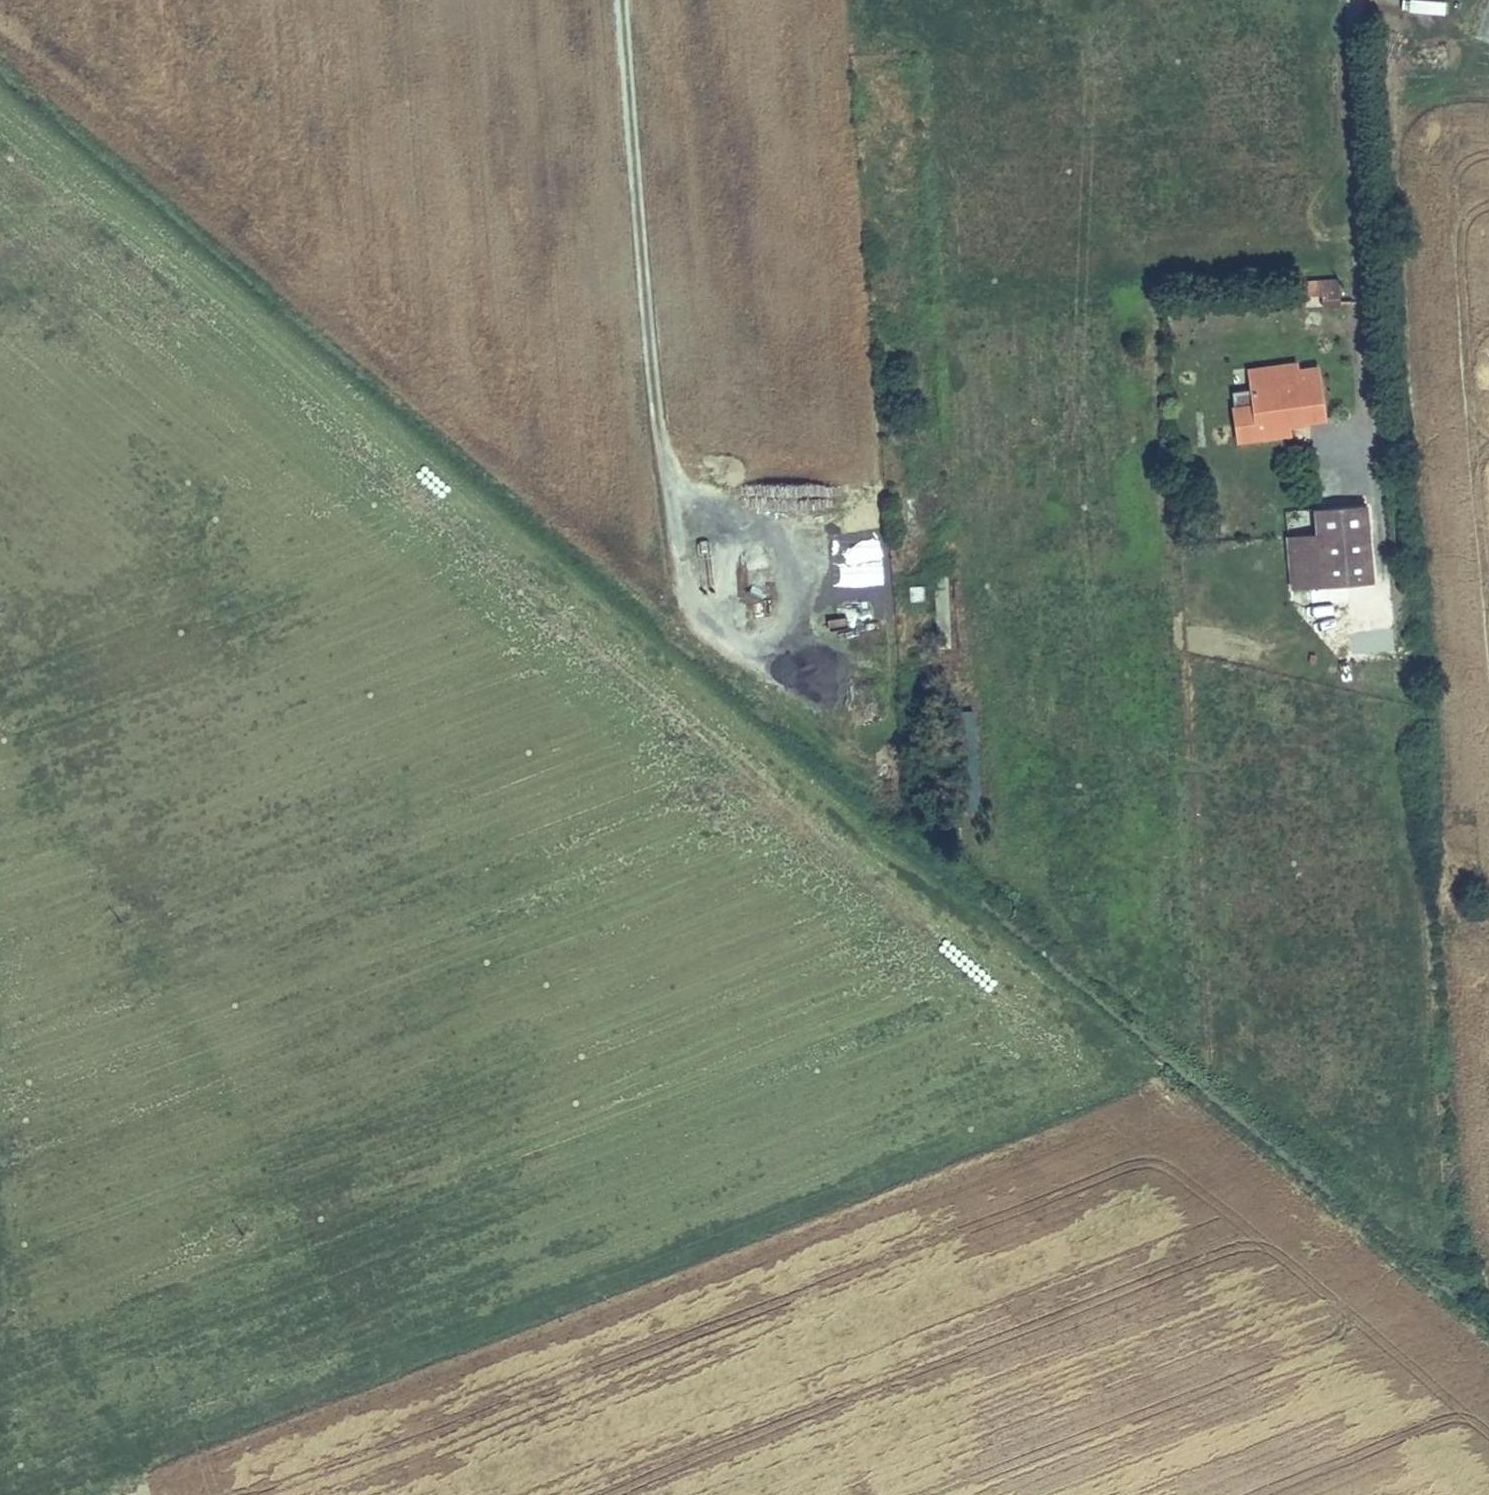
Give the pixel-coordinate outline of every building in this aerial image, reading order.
[(1250,393),(1295,385),(1293,374),(1292,366),(1247,373),(1250,393)] [(1317,370),(1293,374),(1295,385),(1250,393),(1253,410),(1234,413),(1239,448),(1261,444),(1259,434),(1326,424),(1317,370)] [(1325,589),(1375,585),(1368,507),(1319,511),(1321,536),(1325,589)] [(1325,589),(1321,536),(1288,539),(1293,591),(1325,589)]
